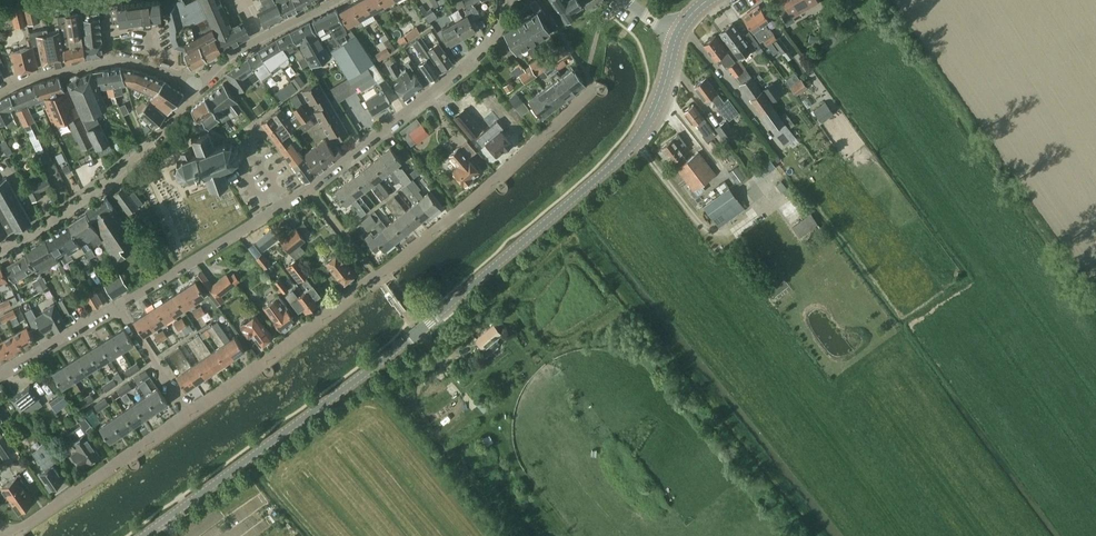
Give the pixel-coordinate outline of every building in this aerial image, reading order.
[(23,2),(28,24),(40,21),(35,0),(32,0),(23,2)] [(112,5),(114,22),(120,22),(145,20),(145,22),(149,22),(149,19),(162,18),(161,12),(163,12),(162,7),(161,7),(160,0),(149,0),(118,3),(118,5),(112,5)] [(175,0),(176,3),(183,28),(192,26),(195,38),(196,37),(207,58),(222,50),(215,37),(216,36),(208,17),(200,0),(195,0),(187,4),(185,0),(175,0)] [(208,16),(208,17),(216,36),(215,37),(222,50),(250,36),(243,22),(237,25),(236,23),(231,25),(220,0),(201,0),(208,16)] [(258,12),(266,27),(284,17),(276,2),(275,2),(274,0),(262,0),(264,4),(260,6),(262,9),(258,12)] [(275,2),(276,2),(284,17),(299,10),(293,0),(274,0),(275,2)] [(299,10),(311,3),(309,0),(293,0),(299,10)] [(366,0),(359,0),(352,4),(360,19),(372,12),(366,0)] [(381,0),(366,0),(372,12),(384,5),(381,0)] [(468,8),(472,15),(478,12),(474,5),(472,1),(474,0),(463,0),(468,8)] [(540,18),(546,15),(541,7),(540,7),(535,0),(534,0),(529,3),(536,12),(508,30),(513,38),(519,34),(521,37),(527,33),(525,31),(538,22),(537,19),(540,18)] [(576,16),(573,13),(582,7),(577,0),(570,0),(567,2),(565,0),(550,0),(565,23),(576,16)] [(596,8),(591,0),(584,4),(589,12),(596,8)] [(775,4),(787,25),(795,21),(793,17),(818,4),(816,0),(782,0),(775,4)] [(28,24),(23,2),(9,5),(14,27),(28,24)] [(183,30),(183,28),(176,3),(165,6),(170,26),(171,37),(175,47),(181,49),(180,31),(183,30)] [(360,19),(352,4),(340,11),(348,26),(360,19)] [(768,28),(764,23),(769,20),(759,5),(751,11),(772,42),(777,39),(769,27),(768,28)] [(467,15),(454,22),(462,37),(475,30),(468,18),(472,15),(468,8),(464,10),(467,15)] [(337,9),(325,14),(332,30),(336,36),(337,35),(340,40),(343,39),(340,33),(347,30),(337,9)] [(434,10),(428,14),(431,20),(437,15),(434,10)] [(85,53),(86,58),(104,55),(100,17),(99,17),(98,11),(82,13),(86,44),(83,45),(84,53),(85,53)] [(772,42),(751,11),(742,16),(757,37),(760,41),(764,39),(765,40),(763,41),(766,46),(772,42)] [(78,12),(64,15),(57,16),(59,26),(64,48),(72,47),(83,45),(82,38),(78,12)] [(332,30),(325,14),(313,20),(320,33),(321,33),(323,37),(324,36),(326,41),(332,38),(335,43),(340,40),(337,35),(336,36),(332,30)] [(525,31),(527,33),(532,43),(549,32),(540,18),(537,19),(538,22),(525,31)] [(311,66),(330,56),(310,21),(291,32),(311,66)] [(462,37),(454,22),(441,29),(450,44),(462,37)] [(406,33),(414,27),(411,23),(400,30),(403,35),(406,33)] [(749,31),(742,36),(732,23),(719,33),(738,58),(758,43),(749,31)] [(31,38),(33,46),(39,44),(43,64),(56,62),(56,65),(67,62),(64,48),(59,26),(56,27),(57,31),(48,33),(47,28),(36,30),(30,32),(31,38)] [(192,26),(183,28),(183,30),(180,31),(181,49),(184,50),(185,52),(184,53),(191,67),(207,58),(196,37),(195,38),(192,26)] [(410,39),(420,32),(416,26),(414,27),(406,33),(410,39)] [(539,53),(532,43),(527,33),(521,37),(519,34),(513,38),(508,30),(504,32),(517,52),(526,46),(530,53),(533,56),(539,53)] [(290,32),(278,39),(288,55),(294,52),(299,61),(298,61),(303,69),(308,65),(304,58),(305,57),(290,32)] [(347,79),(348,80),(353,89),(355,88),(366,81),(370,87),(373,85),(378,82),(384,78),(360,42),(355,35),(331,50),(349,77),(347,79)] [(402,45),(408,41),(403,35),(398,39),(402,45)] [(733,59),(727,50),(715,35),(703,44),(714,60),(718,57),(722,63),(729,58),(731,61),(733,59)] [(25,39),(27,47),(10,52),(16,74),(39,68),(33,46),(31,38),(25,39)] [(289,60),(286,56),(288,55),(278,39),(275,40),(264,47),(258,51),(266,62),(274,56),(278,61),(281,66),(284,66),(289,63),(289,60)] [(416,40),(412,43),(416,49),(419,52),(423,50),(422,48),(416,40)] [(438,42),(430,48),(428,49),(438,62),(442,68),(452,61),(438,42)] [(422,48),(423,50),(433,65),(438,62),(428,49),(430,48),(428,44),(422,48)] [(64,48),(67,62),(86,58),(85,53),(84,53),(83,45),(72,47),(64,48)] [(380,51),(384,57),(390,53),(386,47),(380,51)] [(423,50),(419,52),(424,60),(419,64),(430,79),(432,78),(435,78),(437,76),(437,74),(439,73),(433,65),(423,50)] [(258,51),(247,58),(260,77),(261,77),(263,80),(266,78),(264,74),(272,69),(270,67),(278,61),(274,56),(266,62),(258,51)] [(379,61),(384,57),(380,51),(374,55),(379,61)] [(539,74),(544,70),(547,68),(545,64),(545,63),(540,56),(529,64),(530,67),(525,70),(518,63),(510,70),(515,77),(518,74),(525,84),(539,74)] [(260,77),(247,58),(225,73),(238,92),(251,82),(252,83),(260,77)] [(404,62),(409,71),(415,67),(410,59),(404,62)] [(745,68),(739,59),(727,67),(734,76),(745,68)] [(404,100),(414,92),(404,78),(400,72),(394,62),(386,66),(398,82),(394,85),(404,100)] [(561,75),(567,82),(565,84),(568,87),(570,86),(575,92),(585,85),(572,67),(561,75)] [(120,68),(109,69),(111,83),(113,83),(115,95),(123,94),(122,84),(125,84),(120,68)] [(120,68),(125,84),(126,84),(126,83),(132,86),(139,70),(120,68)] [(107,96),(115,95),(113,83),(111,83),(109,69),(92,71),(96,82),(98,81),(101,81),(102,88),(106,87),(107,96)] [(414,92),(424,86),(413,71),(409,74),(405,69),(400,72),(404,78),(414,92)] [(139,70),(132,86),(138,88),(134,93),(138,96),(142,90),(143,90),(149,75),(139,70)] [(552,82),(566,100),(575,92),(570,86),(568,87),(565,84),(567,82),(561,75),(557,70),(548,77),(552,82)] [(107,107),(96,82),(92,71),(79,77),(76,74),(70,77),(70,81),(67,82),(82,117),(81,118),(97,150),(98,150),(100,155),(113,149),(110,144),(111,144),(101,122),(97,124),(92,113),(107,107)] [(292,80),(297,88),(306,82),(300,74),(292,80)] [(139,103),(142,109),(149,101),(148,101),(153,95),(164,81),(149,75),(143,90),(142,90),(147,93),(139,103)] [(784,146),(796,138),(789,127),(781,116),(751,75),(739,84),(784,146)] [(34,85),(40,100),(43,107),(45,106),(56,131),(82,120),(81,118),(68,90),(65,91),(59,77),(34,85)] [(724,102),(716,92),(705,77),(694,86),(705,101),(709,97),(718,108),(725,117),(727,116),(729,120),(739,113),(729,99),(724,102)] [(808,87),(800,78),(789,87),(797,95),(808,87)] [(353,89),(348,80),(347,79),(331,89),(339,102),(357,91),(355,88),(353,89)] [(148,101),(149,101),(150,102),(151,100),(169,114),(184,94),(164,81),(153,95),(148,101)] [(349,133),(335,109),(318,81),(302,90),(310,104),(316,100),(320,107),(314,111),(330,137),(338,132),(341,138),(349,133)] [(382,88),(378,82),(373,85),(377,91),(365,98),(374,112),(390,102),(381,88),(382,88)] [(552,82),(543,89),(557,107),(566,100),(552,82)] [(782,94),(773,82),(762,90),(771,102),(782,94)] [(238,102),(224,83),(205,97),(214,108),(216,112),(221,108),(224,113),(230,108),(236,115),(242,111),(237,104),(237,103),(238,103),(238,102)] [(10,94),(15,106),(17,109),(28,104),(32,112),(43,107),(34,85),(10,94)] [(557,107),(543,89),(528,100),(542,118),(557,107)] [(0,100),(0,124),(4,122),(7,128),(16,123),(10,109),(15,106),(10,94),(0,100)] [(200,119),(203,117),(214,108),(205,97),(192,108),(200,119)] [(302,123),(309,118),(309,117),(310,116),(301,105),(303,104),(299,99),(294,102),(297,106),(293,110),(298,116),(291,122),(288,117),(278,124),(268,132),(281,149),(292,141),(287,135),(292,131),(300,124),(302,123)] [(164,115),(150,102),(149,101),(142,109),(139,113),(154,127),(164,115)] [(834,114),(825,102),(813,111),(822,122),(834,114)] [(28,104),(17,109),(35,150),(37,153),(44,150),(38,138),(37,138),(30,121),(35,119),(32,112),(28,104)] [(716,134),(703,117),(693,104),(683,111),(693,124),(695,123),(703,134),(702,135),(707,141),(716,134)] [(216,112),(214,108),(203,117),(209,125),(214,121),(220,117),(216,112)] [(261,123),(268,132),(278,124),(288,117),(281,108),(261,123)] [(464,110),(454,118),(471,138),(481,130),(464,110)] [(302,123),(300,124),(305,131),(314,125),(309,118),(302,123)] [(725,120),(715,128),(724,141),(735,133),(725,120)] [(421,124),(409,133),(417,144),(429,135),(421,124)] [(497,156),(505,149),(508,151),(512,148),(511,144),(512,143),(500,130),(489,139),(485,134),(479,139),(484,144),(486,143),(497,156)] [(176,169),(174,170),(169,172),(173,180),(178,178),(179,177),(183,179),(182,181),(184,181),(185,179),(189,179),(190,181),(191,180),(191,178),(204,173),(210,189),(228,182),(223,167),(231,164),(232,167),(234,165),(233,163),(237,160),(239,161),(239,160),(238,159),(238,154),(241,154),(241,152),(239,153),(237,147),(239,146),(238,145),(236,146),(232,143),(232,141),(231,140),(230,143),(225,144),(224,141),(223,142),(224,144),(214,147),(208,131),(207,131),(207,133),(201,135),(200,134),(199,135),(199,136),(193,138),(193,137),(191,137),(197,154),(192,156),(190,149),(185,151),(181,152),(182,157),(181,158),(182,160),(178,163),(176,162),(175,164),(177,165),(176,169)] [(302,145),(292,131),(287,135),(292,141),(281,149),(293,165),(303,157),(297,149),(302,145)] [(683,153),(680,149),(686,144),(678,134),(661,147),(672,161),(675,159),(680,165),(676,168),(693,191),(715,174),(698,152),(687,160),(682,154),(683,153)] [(82,149),(92,144),(89,137),(79,142),(82,149)] [(314,147),(328,164),(343,153),(338,146),(333,150),(325,139),(314,147)] [(7,155),(13,152),(9,144),(3,146),(7,155)] [(318,172),(328,164),(314,147),(304,155),(318,172)] [(399,168),(397,165),(401,162),(391,148),(381,155),(392,169),(401,180),(404,185),(406,184),(413,179),(413,178),(411,179),(402,168),(399,168)] [(472,182),(472,179),(480,172),(468,158),(467,158),(458,148),(450,155),(459,165),(453,171),(465,184),(466,183),(469,185),(472,182)] [(65,161),(62,153),(56,155),(60,163),(65,161)] [(392,169),(381,155),(372,162),(383,176),(388,172),(397,183),(401,180),(392,169)] [(316,174),(303,157),(293,165),(306,182),(316,174)] [(383,176),(372,162),(363,169),(382,194),(384,197),(389,194),(378,180),(383,176)] [(740,164),(728,172),(736,183),(748,175),(740,164)] [(363,169),(353,177),(364,190),(370,186),(378,197),(382,194),(363,169)] [(364,190),(353,177),(344,183),(363,208),(366,212),(371,210),(359,194),(364,190)] [(17,229),(31,221),(7,178),(0,182),(0,199),(17,229)] [(48,178),(38,183),(42,191),(51,186),(48,178)] [(412,192),(419,200),(430,214),(439,206),(428,192),(423,196),(419,191),(421,189),(413,179),(406,184),(412,192)] [(720,192),(703,205),(719,228),(744,209),(725,181),(716,187),(720,192)] [(363,208),(344,183),(335,190),(346,204),(352,200),(362,215),(366,212),(363,208)] [(404,185),(401,187),(408,195),(412,192),(406,184),(404,185)] [(129,213),(138,207),(123,187),(114,193),(129,213)] [(412,192),(408,195),(414,203),(410,207),(421,221),(430,214),(419,200),(412,192)] [(421,221),(410,207),(406,210),(395,196),(390,200),(395,207),(412,228),(421,221)] [(119,246),(133,236),(105,197),(86,211),(102,236),(102,238),(110,256),(114,263),(125,257),(119,246)] [(0,199),(0,217),(10,233),(17,229),(0,199)] [(390,200),(386,203),(392,210),(393,209),(395,208),(395,207),(390,200)] [(393,209),(392,210),(398,217),(392,221),(403,236),(412,229),(412,228),(395,207),(395,208),(393,209)] [(68,224),(67,224),(81,245),(90,239),(94,244),(101,240),(98,235),(98,234),(85,213),(68,224)] [(140,227),(147,222),(140,213),(133,218),(140,227)] [(365,219),(362,222),(368,230),(374,225),(375,225),(377,223),(378,222),(375,219),(371,214),(365,219)] [(811,214),(792,227),(799,237),(818,224),(811,214)] [(379,216),(375,219),(378,222),(394,243),(403,236),(392,221),(387,226),(379,216)] [(0,217),(0,239),(10,233),(0,217)] [(296,228),(296,227),(279,239),(296,259),(306,251),(300,244),(312,234),(303,222),(296,228)] [(371,233),(365,237),(376,250),(381,246),(385,250),(394,243),(378,222),(377,223),(375,225),(374,225),(379,232),(373,236),(371,233)] [(81,245),(67,224),(53,233),(60,244),(66,240),(72,250),(69,252),(73,258),(74,259),(84,251),(81,245)] [(271,229),(256,241),(263,251),(279,239),(271,229)] [(53,233),(45,237),(59,259),(61,257),(64,263),(73,258),(69,252),(72,250),(66,240),(60,244),(53,233)] [(45,237),(25,250),(39,270),(56,261),(58,265),(60,263),(58,259),(59,259),(45,237)] [(325,262),(333,272),(342,284),(356,274),(347,262),(338,252),(325,262)] [(262,253),(254,259),(263,269),(270,264),(262,253)] [(14,281),(34,269),(25,255),(5,267),(14,281)] [(296,259),(286,267),(298,283),(308,274),(296,259)] [(58,265),(57,265),(57,266),(62,275),(66,273),(60,263),(58,265)] [(108,280),(103,282),(113,298),(119,294),(129,288),(119,273),(108,280)] [(213,285),(221,296),(239,281),(234,274),(229,278),(226,274),(213,285)] [(279,278),(273,283),(283,294),(288,289),(279,278)] [(307,288),(301,292),(313,307),(320,301),(316,296),(320,293),(313,284),(312,285),(307,279),(303,282),(307,288)] [(195,302),(205,295),(196,280),(185,287),(195,302)] [(225,300),(221,296),(213,285),(205,291),(217,306),(225,300)] [(98,286),(91,291),(100,305),(107,301),(98,286)] [(195,302),(185,287),(175,293),(185,308),(195,302)] [(288,294),(287,294),(292,300),(299,309),(302,306),(306,312),(313,307),(301,292),(297,287),(292,290),(288,294)] [(100,305),(91,291),(86,294),(94,309),(100,305)] [(185,308),(175,293),(165,300),(175,315),(185,308)] [(290,327),(289,324),(295,319),(287,309),(289,307),(279,295),(264,307),(281,330),(282,329),(285,331),(290,327)] [(66,296),(59,301),(66,314),(74,310),(66,296)] [(9,298),(1,302),(5,309),(12,305),(9,298)] [(175,315),(165,300),(155,307),(165,322),(175,315)] [(45,312),(36,317),(40,325),(44,332),(53,327),(55,330),(66,324),(54,303),(44,309),(45,312)] [(198,307),(196,308),(201,316),(203,315),(206,313),(200,305),(198,307)] [(31,307),(25,311),(28,317),(35,313),(31,307)] [(165,322),(155,307),(145,313),(154,328),(165,322)] [(196,308),(192,311),(197,319),(201,316),(196,308)] [(17,316),(14,309),(3,314),(7,321),(17,316)] [(154,328),(145,313),(134,320),(144,335),(154,328)] [(267,340),(273,336),(263,322),(262,323),(255,314),(241,325),(250,336),(253,334),(261,345),(262,345),(264,345),(267,342),(267,340)] [(178,320),(177,320),(182,328),(183,328),(187,325),(182,317),(178,320)] [(177,320),(173,323),(176,328),(178,331),(182,328),(177,320)] [(217,322),(213,326),(235,357),(245,350),(235,336),(229,340),(217,322)] [(493,325),(476,340),(484,349),(501,334),(493,325)] [(226,362),(229,363),(232,361),(231,359),(235,357),(213,326),(208,329),(220,346),(215,349),(225,363),(226,362)] [(35,342),(27,328),(26,327),(14,334),(23,349),(35,342)] [(122,350),(134,343),(124,328),(112,335),(122,350)] [(163,330),(158,332),(163,340),(168,337),(163,330)] [(158,333),(154,335),(159,343),(162,340),(163,340),(158,332),(158,333)] [(23,349),(14,334),(3,341),(11,355),(23,349)] [(215,370),(225,363),(215,349),(211,352),(200,334),(194,338),(215,370)] [(122,350),(112,335),(101,342),(110,358),(122,350)] [(206,376),(215,370),(194,338),(188,342),(200,359),(196,362),(206,376)] [(3,341),(0,342),(0,362),(11,355),(3,341)] [(110,358),(101,342),(89,350),(98,365),(110,358)] [(180,348),(175,351),(196,383),(206,376),(196,362),(192,365),(180,348)] [(98,365),(89,350),(77,357),(86,372),(98,365)] [(193,385),(196,383),(175,351),(169,355),(181,372),(180,373),(177,375),(186,390),(188,389),(190,390),(193,388),(193,385)] [(86,372),(77,357),(65,364),(75,379),(86,372)] [(136,362),(131,365),(135,372),(140,368),(136,362)] [(75,379),(65,364),(53,372),(63,387),(75,379)] [(125,370),(129,376),(135,372),(131,365),(125,370)] [(150,377),(145,370),(140,374),(144,380),(150,377)] [(118,384),(113,378),(108,381),(112,388),(118,384)] [(112,388),(108,381),(101,385),(106,392),(112,388)] [(127,392),(132,388),(128,382),(122,385),(127,392)] [(40,387),(46,397),(52,394),(47,383),(40,387)] [(39,397),(30,385),(12,398),(22,411),(39,397)] [(127,392),(122,385),(116,389),(121,396),(127,392)] [(158,387),(147,394),(157,410),(168,402),(158,387)] [(56,411),(69,402),(62,393),(50,402),(56,411)] [(91,393),(85,397),(89,403),(95,400),(91,393)] [(157,410),(147,394),(135,402),(145,418),(157,410)] [(89,403),(85,397),(79,401),(83,407),(89,403)] [(100,401),(104,407),(109,404),(105,397),(100,401)] [(104,407),(100,401),(94,405),(99,411),(104,407)] [(123,411),(133,426),(145,418),(135,402),(123,411)] [(74,416),(81,424),(85,430),(92,425),(80,411),(74,416)] [(112,418),(122,434),(133,426),(123,411),(112,418)] [(122,434),(112,418),(100,426),(110,441),(122,434)] [(68,433),(76,446),(78,449),(72,454),(80,466),(87,462),(88,463),(99,455),(86,435),(89,433),(87,431),(86,432),(79,436),(74,429),(68,433)] [(5,433),(0,437),(0,455),(3,459),(16,450),(5,433)] [(34,451),(41,461),(46,468),(39,472),(51,489),(52,488),(53,490),(57,487),(56,485),(65,479),(53,462),(55,461),(43,444),(34,451)] [(26,508),(26,506),(34,500),(27,490),(30,488),(20,474),(14,478),(19,485),(7,494),(19,511),(20,510),(22,511),(26,508)] [(235,526),(268,501),(255,484),(226,507),(230,513),(227,516),(235,526)]
